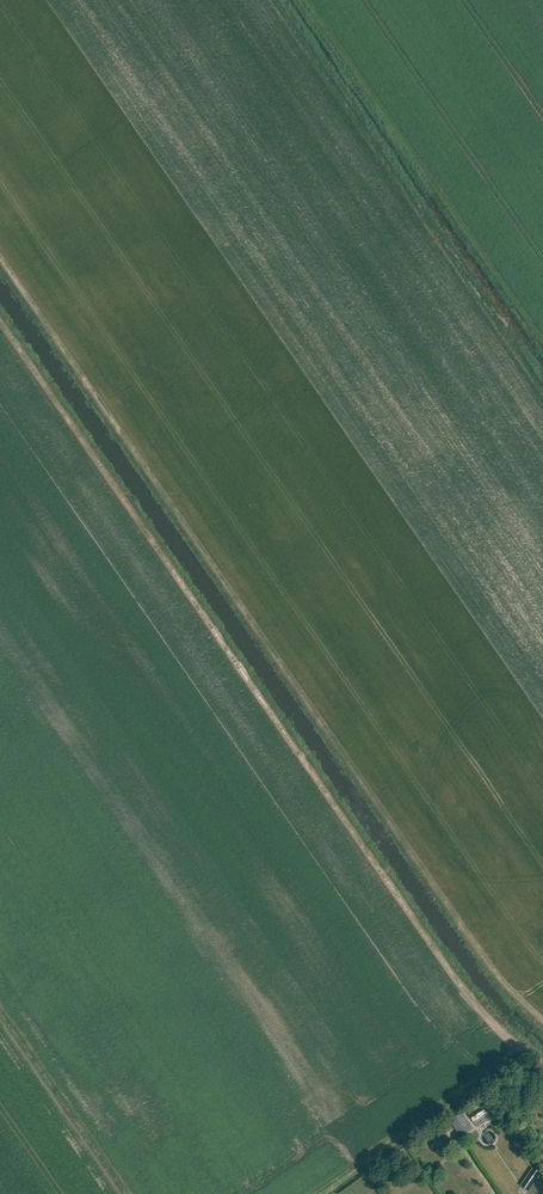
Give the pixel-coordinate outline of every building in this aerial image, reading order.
[(470,1114),(475,1120),(489,1111),(482,1101),(474,1107),(476,1110),(470,1114)] [(460,1137),(474,1128),(462,1110),(448,1119),(460,1137)] [(525,1188),(540,1174),(533,1167),(518,1181),(525,1188)]
